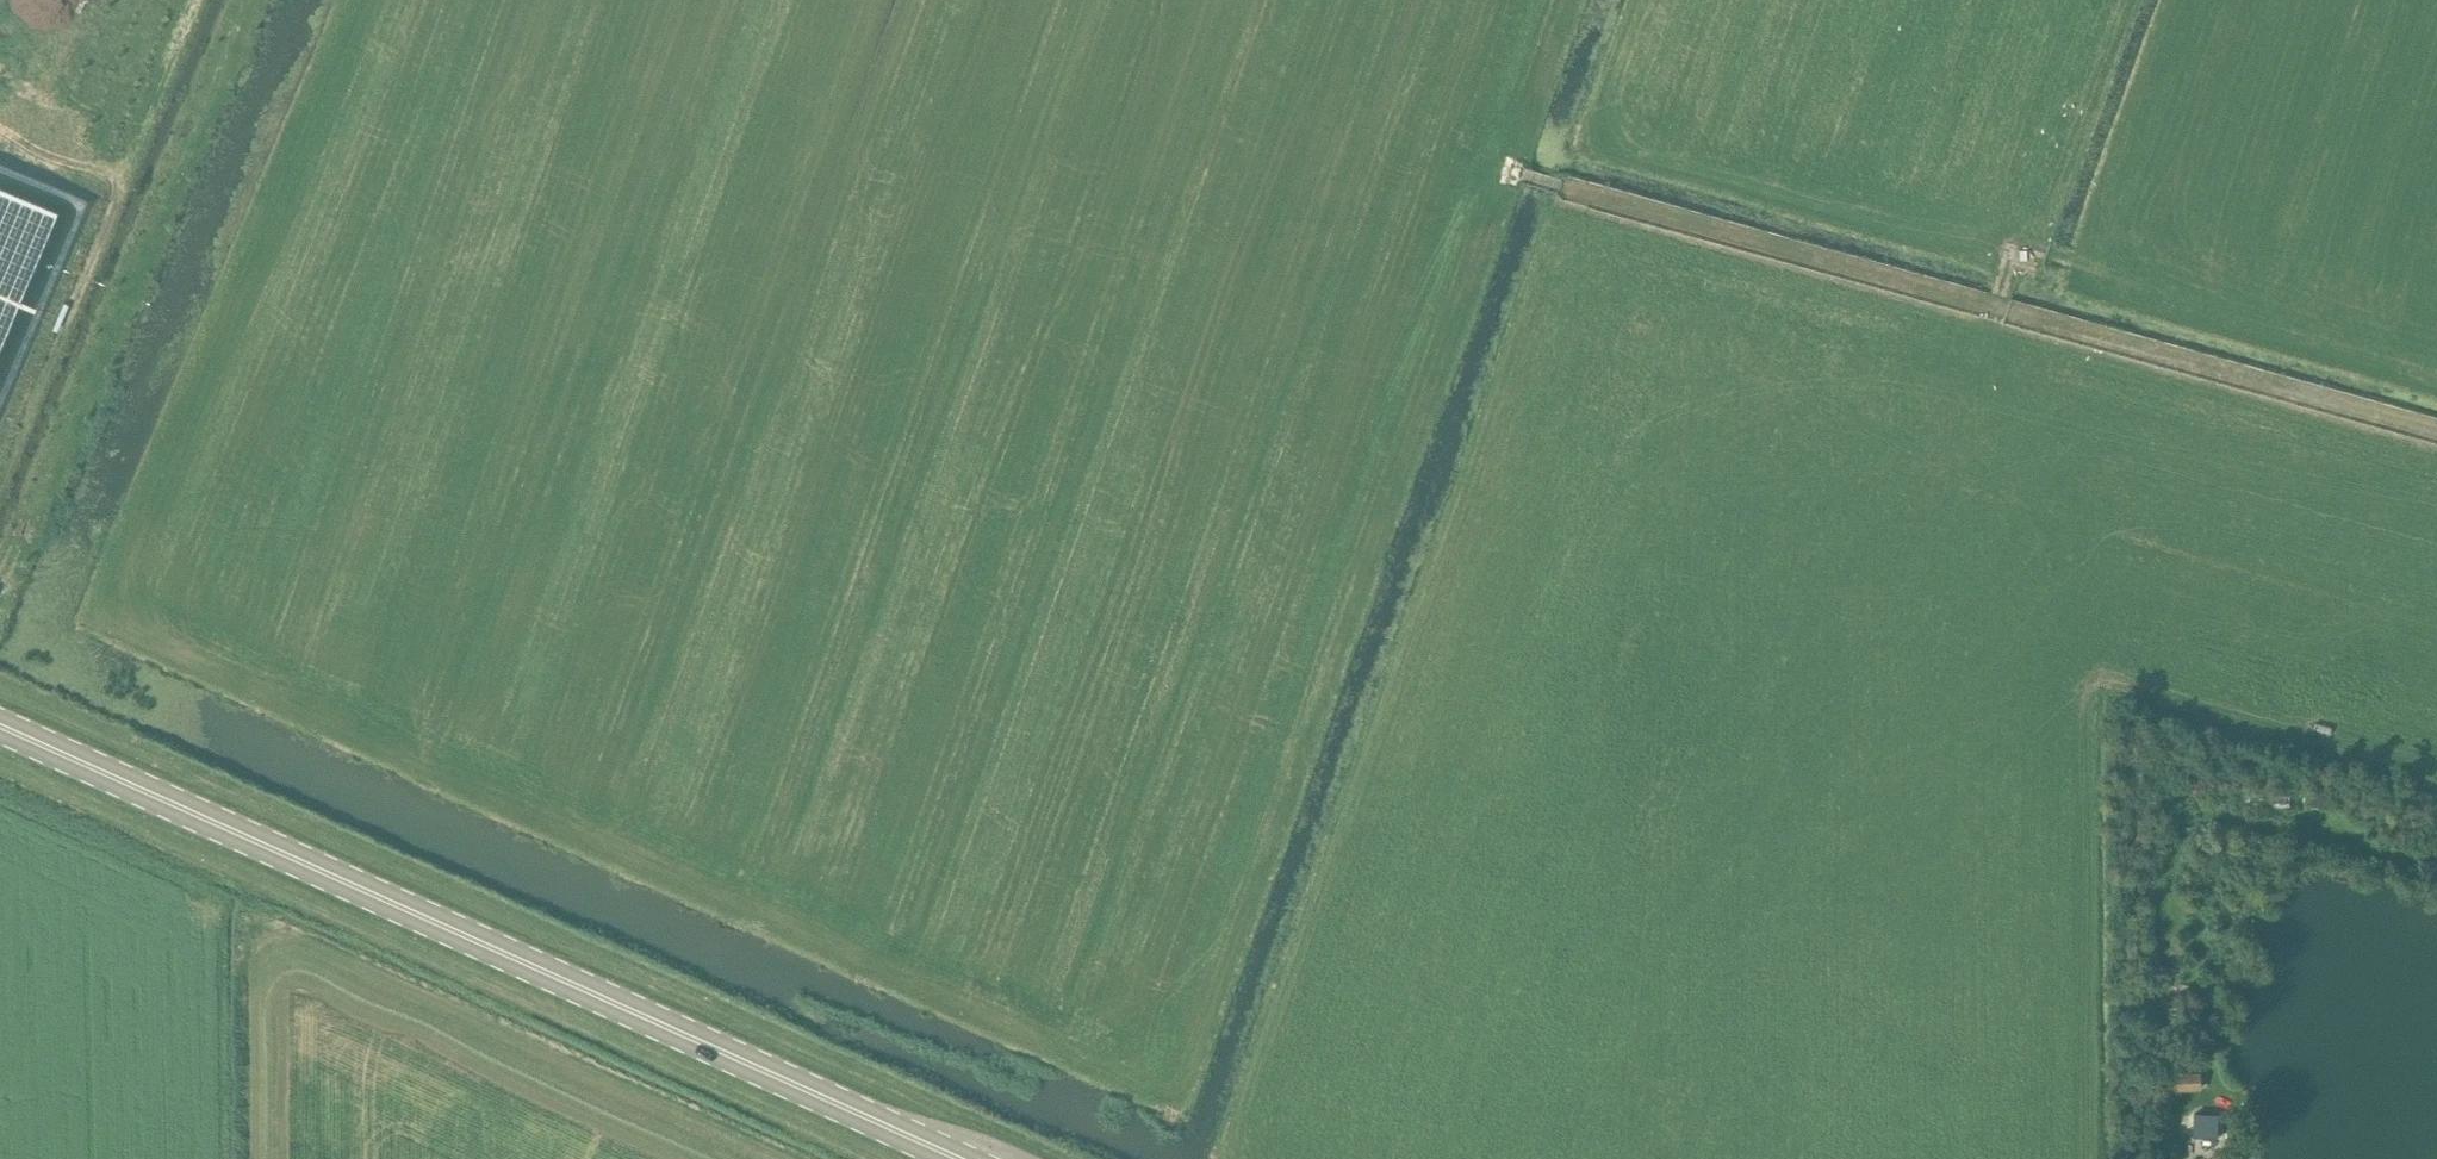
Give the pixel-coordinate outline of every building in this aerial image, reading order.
[(2241,785),(2241,804),(2287,805),(2288,786),(2241,785)] [(2174,1092),(2202,1090),(2201,1073),(2173,1075),(2174,1092)]
